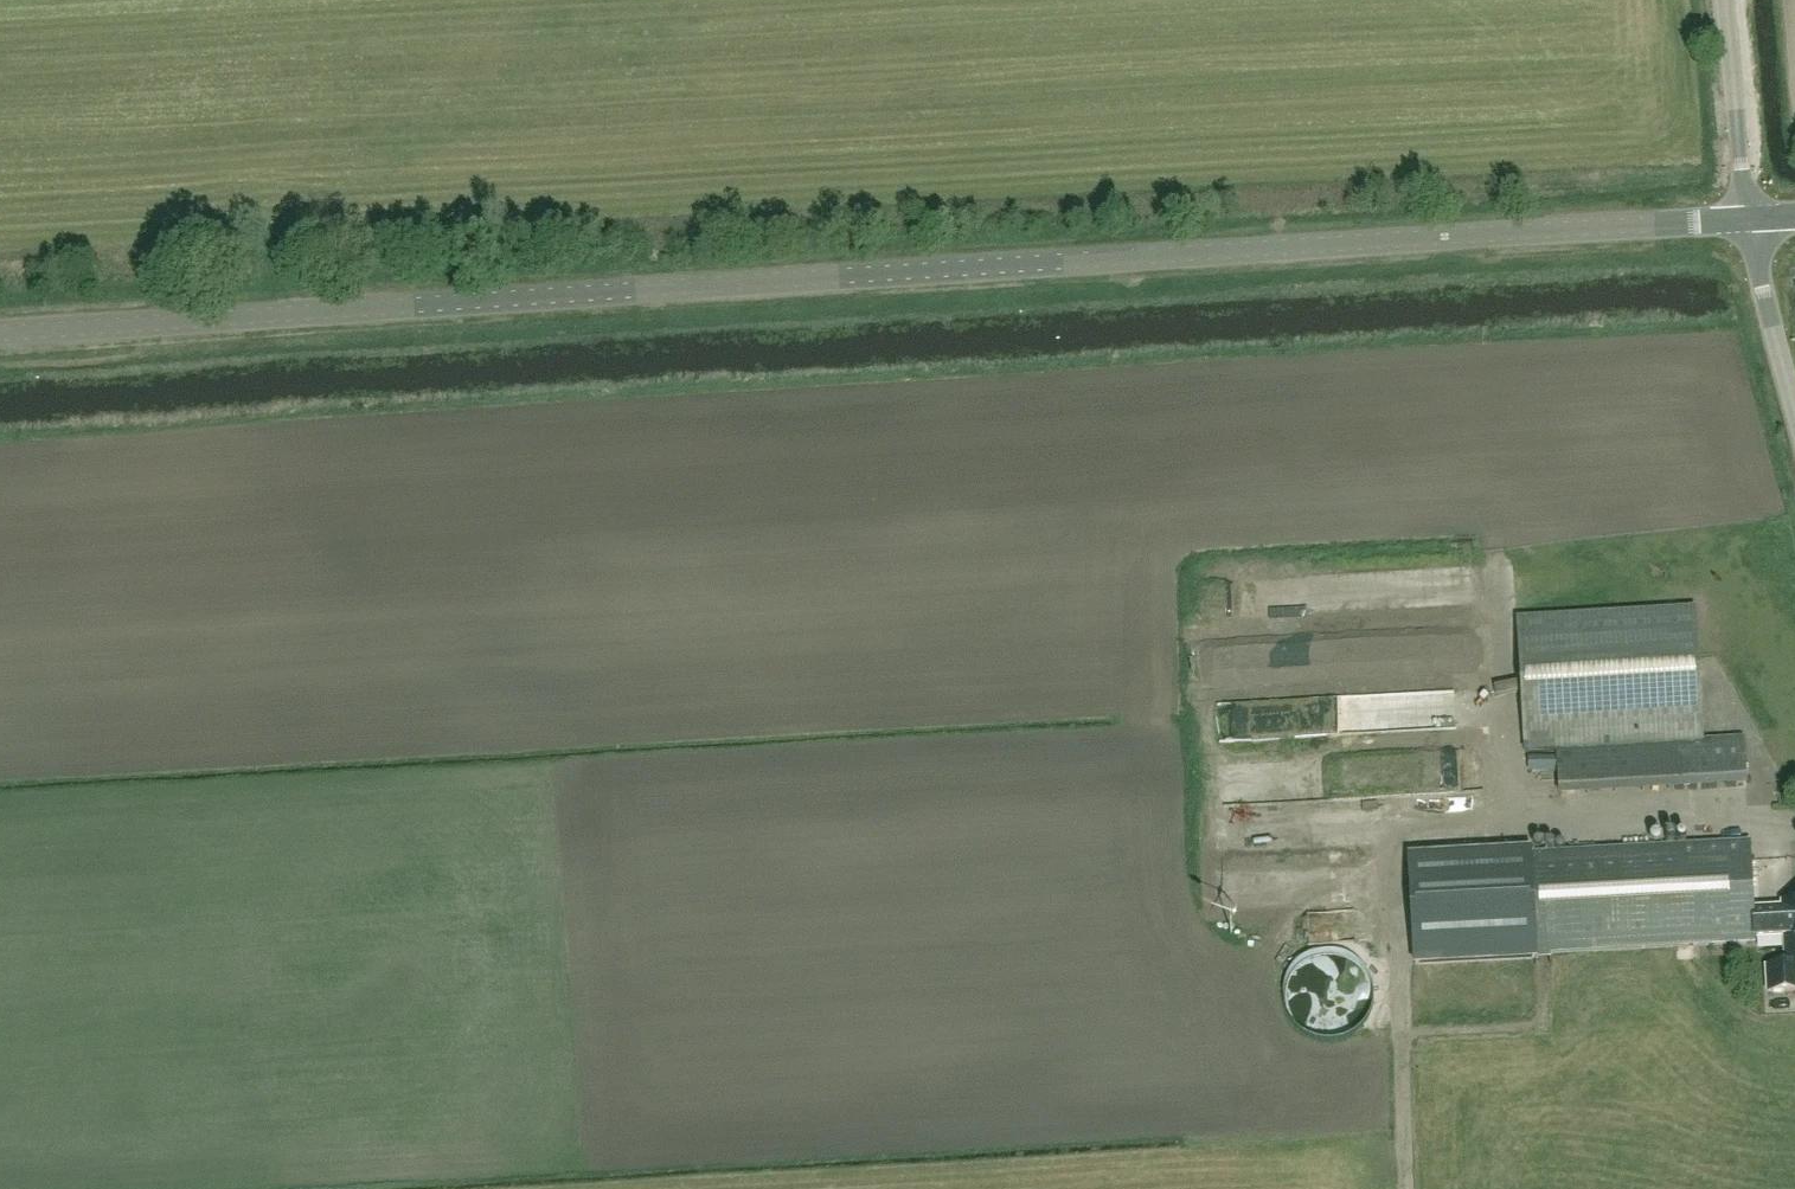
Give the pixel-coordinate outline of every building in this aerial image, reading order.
[(1695,607),(1518,617),(1526,750),(1558,748),(1561,796),(1746,785),(1743,737),(1703,740),(1695,607)] [(1337,655),(1336,638),(1299,639),(1301,683),(1322,682),(1321,656),(1337,655)] [(1409,855),(1415,963),(1551,956),(1551,952),(1755,941),(1755,938),(1783,936),(1785,967),(1766,968),(1767,992),(1794,990),(1794,902),(1782,903),(1782,906),(1753,908),(1750,841),(1531,853),(1531,849),(1409,855)] [(1678,957),(1653,956),(1653,966),(1678,966),(1678,957)]
